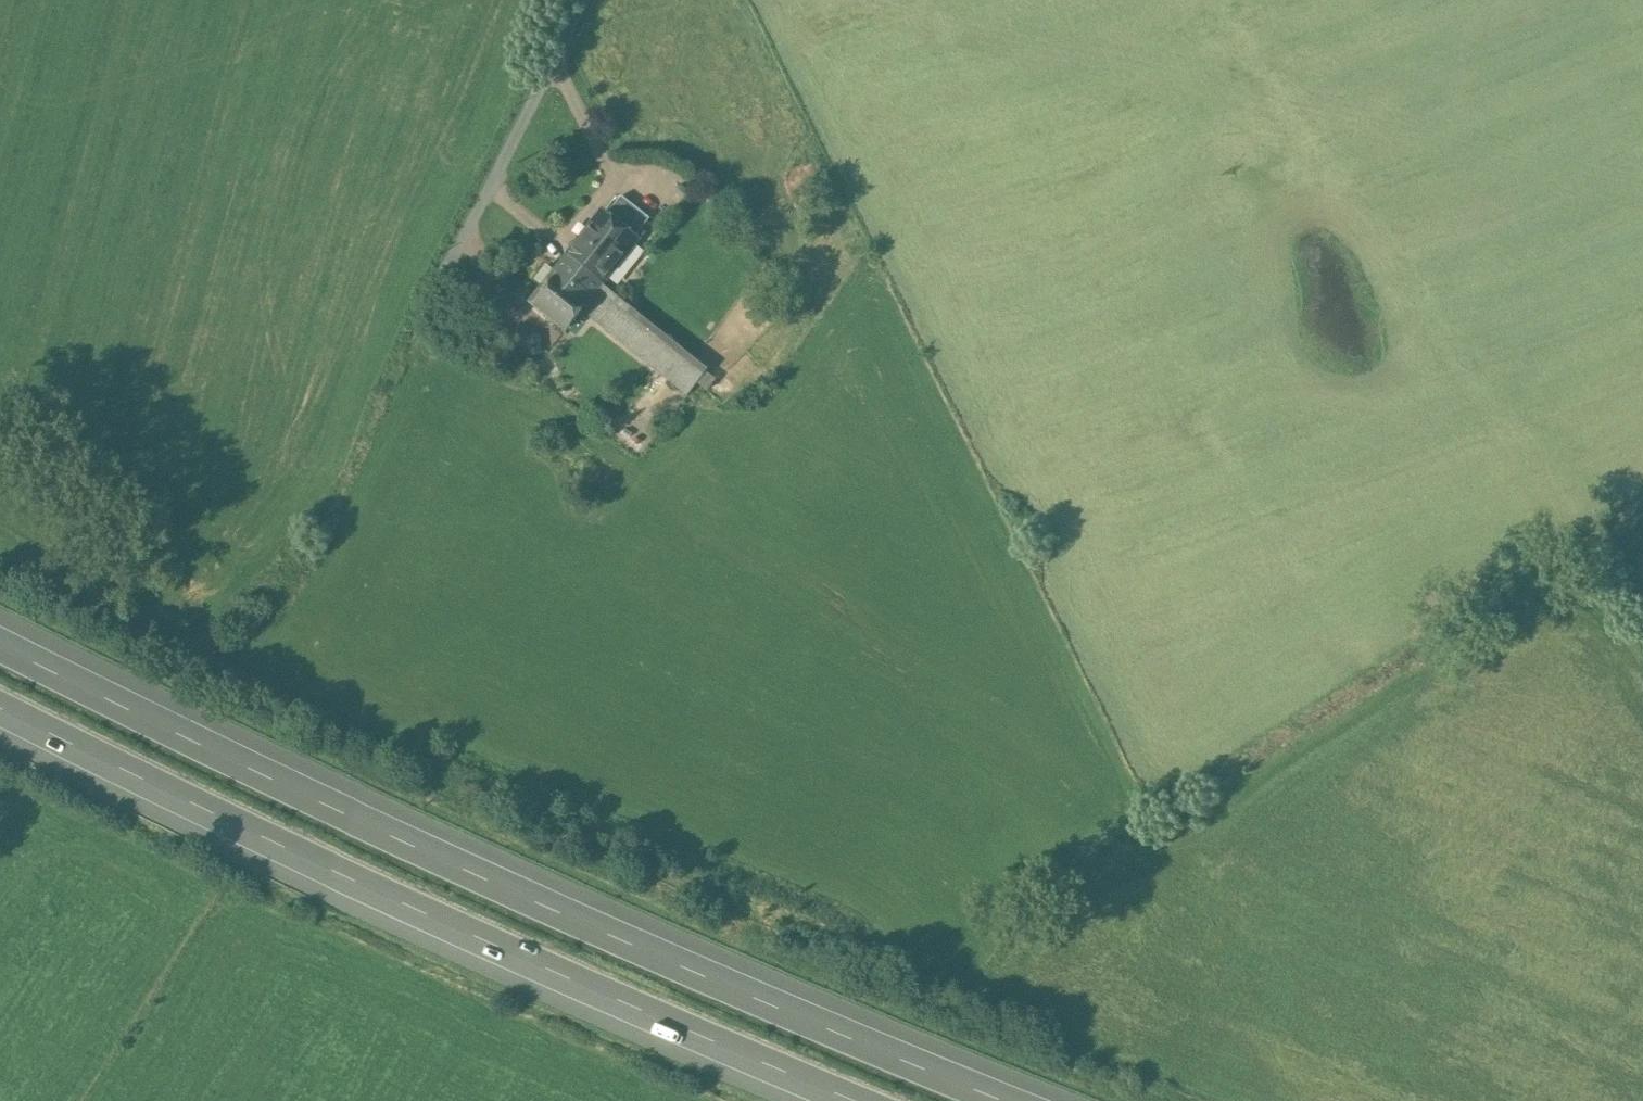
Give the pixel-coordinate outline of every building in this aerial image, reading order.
[(692,383),(711,359),(606,278),(612,269),(619,274),(648,237),(641,231),(656,210),(625,186),(609,207),(598,198),(528,289),(574,325),(590,305),(692,383)]
